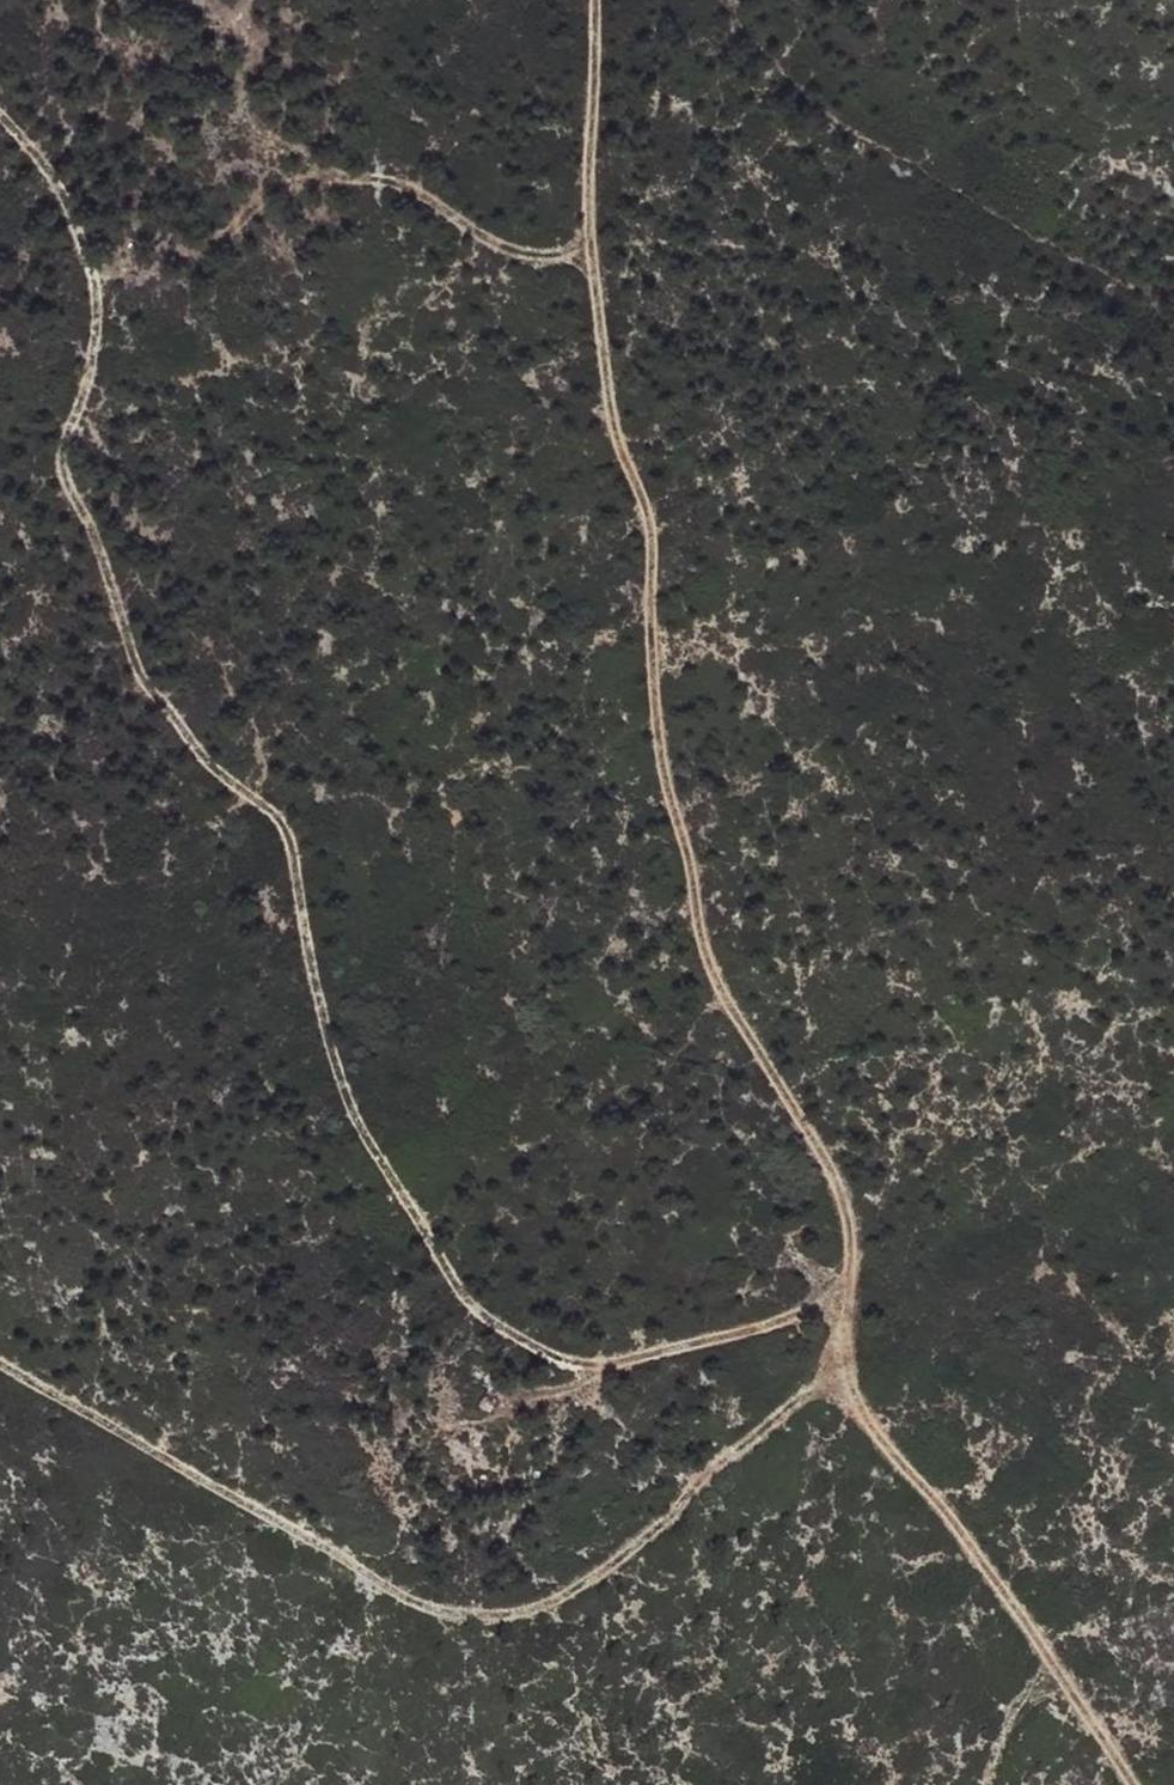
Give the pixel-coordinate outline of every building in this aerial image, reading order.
[(468,1441),(482,1435),(475,1423),(461,1431),(468,1441)]
